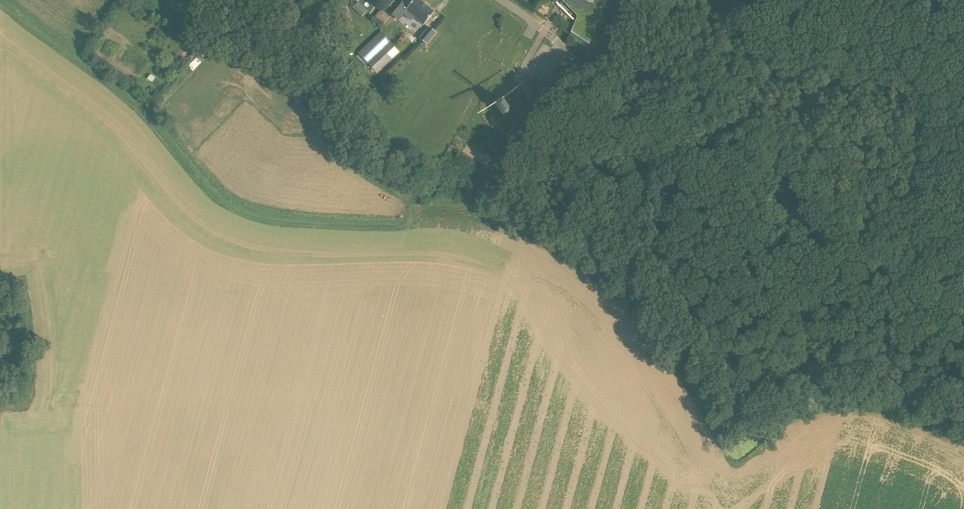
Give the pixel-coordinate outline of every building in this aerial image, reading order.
[(435,13),(434,12),(419,0),(415,0),(413,3),(409,0),(405,0),(397,9),(398,9),(404,14),(411,20),(414,17),(423,25),(424,26),(435,13)] [(563,2),(564,2),(581,9),(581,10),(600,18),(608,0),(563,0),(563,2)] [(387,23),(391,14),(380,10),(376,18),(387,23)] [(600,18),(581,10),(571,34),(588,45),(588,46),(588,47),(600,18)] [(429,27),(419,39),(427,45),(437,33),(429,27)] [(400,52),(381,32),(358,54),(377,74),(400,52)] [(503,116),(511,109),(504,101),(496,109),(503,116)]
